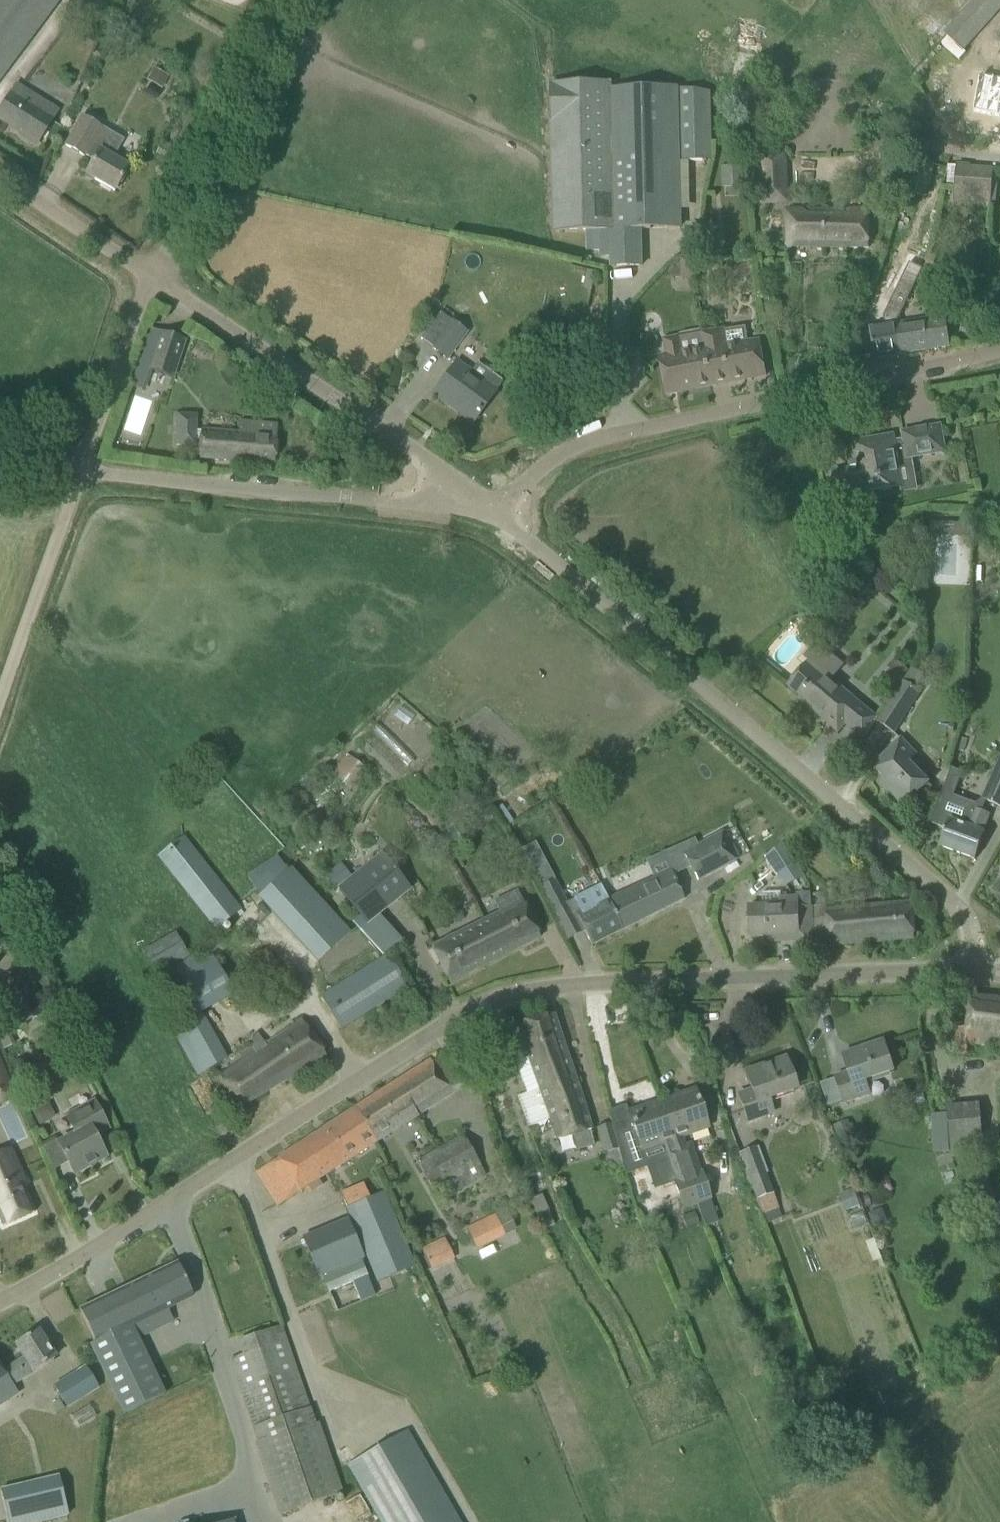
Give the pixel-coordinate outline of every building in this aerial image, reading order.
[(57,0),(0,0),(0,76),(57,0)] [(999,11),(999,0),(973,0),(945,31),(964,49),(999,11)] [(973,113),(999,118),(999,80),(981,75),(973,113)] [(691,209),(689,161),(713,160),(711,92),(679,88),(679,87),(612,90),(612,84),(552,85),(555,232),(600,230),(600,258),(609,258),(609,268),(639,267),(639,230),(679,229),(679,210),(691,209)] [(52,120),(24,103),(29,95),(16,86),(0,112),(0,119),(22,133),(20,137),(36,146),(52,120)] [(124,140),(83,116),(65,146),(85,156),(94,162),(86,175),(114,192),(128,168),(113,159),(124,140)] [(788,203),(787,152),(766,153),(766,149),(761,149),(761,128),(742,129),(745,157),(748,157),(749,194),(760,194),(760,204),(788,203)] [(993,169),(956,167),(956,168),(949,167),(947,186),(956,186),(954,202),(990,204),(993,169)] [(788,247),(869,248),(869,213),(788,213),(788,247)] [(885,326),(869,328),(874,359),(901,355),(897,325),(896,324),(905,306),(926,262),(912,256),(907,267),(897,287),(884,317),(885,326)] [(418,338),(432,348),(452,320),(437,312),(418,338)] [(944,318),(897,325),(901,355),(948,347),(945,327),(944,318)] [(447,359),(467,331),(452,320),(432,348),(447,359)] [(766,377),(760,342),(748,344),(746,327),(723,331),(702,335),(711,387),(766,377)] [(172,377),(177,361),(184,342),(149,330),(137,366),(172,377)] [(711,387),(702,335),(697,330),(679,334),(678,339),(665,341),(668,358),(660,360),(663,375),(666,395),(711,387)] [(477,363),(470,373),(455,364),(445,379),(433,395),(447,405),(449,403),(474,421),(503,382),(477,363)] [(196,441),(201,441),(200,459),(274,465),(277,425),(239,422),(238,433),(202,431),(202,432),(197,431),(198,416),(180,414),(177,445),(196,446),(196,441)] [(914,465),(913,458),(944,452),(940,427),(902,433),(903,440),(893,441),(893,436),(851,443),(855,467),(851,468),(851,470),(833,473),(837,497),(859,493),(859,496),(901,489),(897,468),(914,465)] [(929,513),(928,535),(942,536),(943,514),(929,513)] [(798,700),(837,733),(857,710),(846,701),(850,696),(808,661),(787,686),(800,697),(798,700)] [(876,720),(895,733),(922,692),(920,692),(929,678),(913,667),(904,680),(903,680),(876,720)] [(904,807),(930,782),(911,761),(917,755),(901,738),(873,766),(884,777),(878,783),(888,793),(889,792),(904,807)] [(982,798),(999,807),(999,759),(982,798)] [(930,824),(947,830),(941,847),(974,859),(983,833),(989,816),(975,811),(976,808),(941,795),(930,824)] [(719,835),(683,853),(698,880),(733,862),(719,835)] [(158,857),(216,931),(242,910),(184,836),(158,857)] [(534,843),(521,850),(529,864),(542,857),(534,843)] [(803,875),(783,844),(766,856),(785,887),(803,875)] [(366,924),(411,889),(383,853),(338,888),(341,892),(333,899),(338,906),(347,899),(366,924)] [(258,889),(285,870),(275,856),(248,875),(258,889)] [(671,872),(608,899),(605,900),(620,931),(684,900),(675,882),(671,872)] [(554,880),(542,886),(556,914),(568,908),(565,903),(554,880)] [(620,931),(605,900),(608,899),(601,885),(565,903),(568,908),(571,915),(576,913),(592,945),(595,944),(620,931)] [(914,939),(911,903),(891,904),(836,909),(833,885),(821,886),(822,893),(812,894),(816,944),(829,943),(829,946),(914,939)] [(540,938),(531,920),(515,890),(494,901),(500,912),(476,924),(495,961),(540,938)] [(796,941),(813,940),(811,893),(797,894),(798,894),(779,895),(780,903),(749,904),(750,937),(796,935),(796,941)] [(450,983),(495,961),(476,924),(432,947),(450,983)] [(387,955),(321,996),(341,1028),(406,987),(387,955)] [(235,995),(213,957),(169,983),(191,1020),(173,1031),(198,1076),(228,1058),(204,1013),(222,1003),(225,1008),(232,1004),(229,999),(235,995)] [(283,986),(271,968),(256,978),(268,996),(283,986)] [(22,1026),(41,1016),(24,985),(6,995),(22,1026)] [(968,995),(951,996),(951,1009),(966,1010),(965,1028),(951,1028),(950,1055),(968,1055),(968,1044),(999,1048),(999,999),(968,995)] [(516,1062),(527,1094),(535,1091),(535,1092),(575,1080),(554,1015),(507,1027),(512,1046),(517,1062),(516,1062)] [(242,1062),(220,1076),(238,1108),(326,1058),(317,1040),(304,1020),(263,1048),(256,1037),(249,1042),(254,1048),(240,1058),(242,1062)] [(850,1073),(836,1077),(845,1103),(867,1096),(863,1084),(894,1074),(883,1041),(844,1055),(850,1073)] [(350,1112),(371,1145),(465,1085),(445,1054),(431,1064),(430,1061),(350,1112)] [(752,1091),(739,1095),(748,1121),(769,1114),(765,1100),(797,1090),(792,1078),(785,1059),(746,1073),(752,1091)] [(9,1088),(0,1069),(0,1092),(9,1088)] [(591,1130),(575,1080),(535,1092),(535,1091),(527,1094),(518,1097),(529,1127),(549,1120),(556,1142),(573,1137),(577,1152),(594,1146),(590,1131),(591,1130)] [(712,1200),(692,1142),(686,1144),(684,1137),(708,1129),(701,1109),(695,1090),(659,1103),(672,1141),(698,1205),(712,1200)] [(75,1137),(59,1145),(74,1173),(105,1156),(93,1135),(107,1128),(94,1102),(65,1118),(75,1137)] [(682,1211),(698,1205),(672,1141),(659,1103),(628,1113),(633,1128),(618,1133),(632,1173),(667,1161),(682,1211)] [(980,1103),(948,1107),(949,1113),(952,1150),(952,1158),(984,1155),(980,1103)] [(277,1205),(371,1145),(350,1112),(256,1172),(277,1205)] [(947,1114),(931,1115),(933,1141),(949,1140),(947,1114)] [(848,1121),(833,1126),(840,1145),(855,1140),(848,1121)] [(598,1128),(604,1153),(618,1150),(612,1124),(598,1128)] [(463,1135),(417,1162),(434,1193),(452,1183),(457,1192),(487,1176),(463,1135)] [(2,1228),(34,1213),(19,1183),(24,1181),(12,1155),(0,1161),(0,1223),(2,1228)] [(774,1194),(764,1167),(747,1174),(757,1200),(774,1194)] [(385,1193),(346,1210),(377,1281),(416,1265),(385,1193)] [(550,1214),(542,1195),(531,1200),(544,1230),(555,1225),(550,1214)] [(882,1208),(868,1214),(873,1228),(888,1223),(882,1208)] [(517,1231),(506,1209),(466,1228),(476,1250),(517,1231)] [(364,1259),(348,1221),(304,1239),(325,1291),(368,1273),(363,1259),(364,1259)] [(454,1260),(445,1238),(422,1249),(432,1271),(454,1260)] [(177,1264),(80,1310),(95,1342),(90,1344),(95,1354),(123,1414),(165,1394),(138,1338),(173,1321),(167,1309),(193,1297),(177,1264)] [(342,1493),(318,1424),(315,1425),(281,1327),(239,1341),(244,1355),(231,1360),(260,1444),(256,1445),(280,1514),(342,1493)] [(3,1372),(9,1387),(55,1359),(38,1331),(16,1345),(25,1358),(3,1372)] [(0,1367),(0,1407),(16,1398),(9,1387),(3,1372),(0,1367)] [(67,1408),(99,1388),(85,1367),(53,1387),(67,1408)] [(406,1431),(348,1465),(381,1521),(459,1521),(406,1431)] [(59,1475),(0,1489),(0,1490),(8,1521),(37,1521),(68,1515),(59,1475)]
